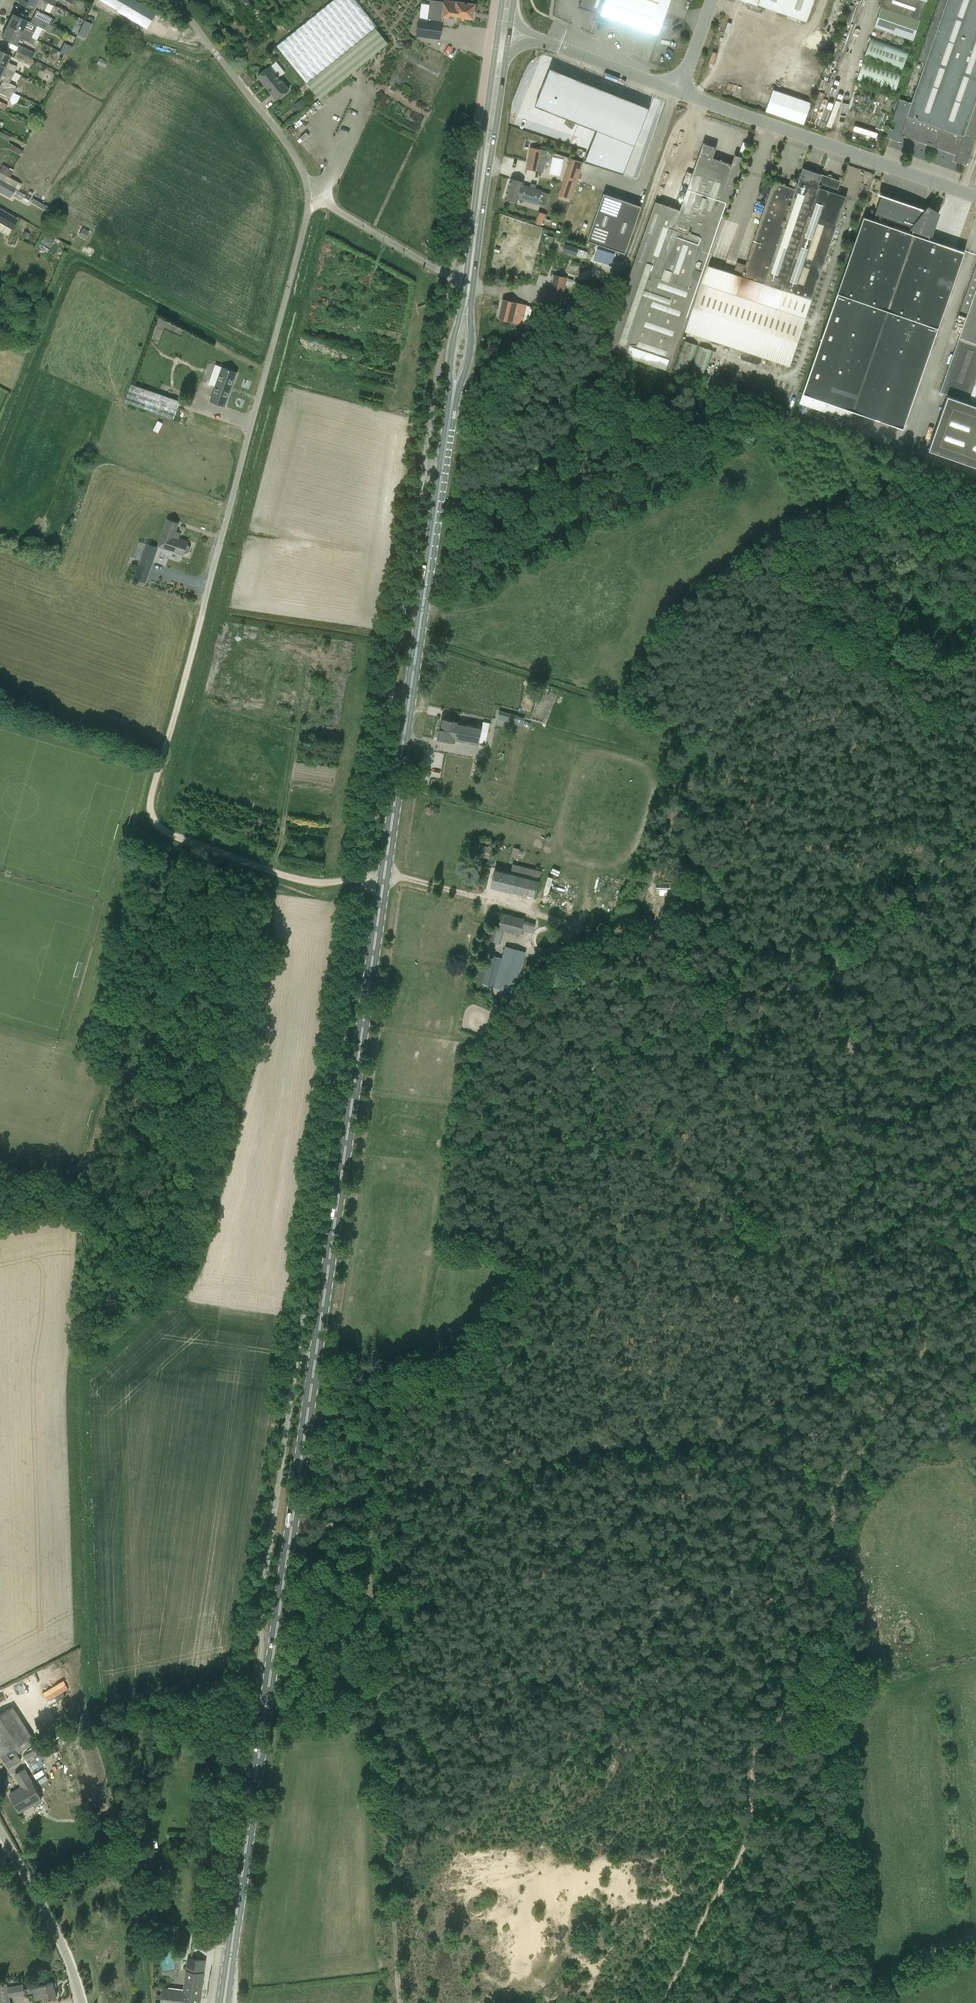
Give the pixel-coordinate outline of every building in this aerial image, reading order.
[(45,8),(48,2),(43,0),(19,0),(18,2),(32,9),(33,6),(43,11),(45,8)] [(117,10),(147,28),(156,13),(134,0),(100,0),(117,10)] [(356,0),(333,0),(277,46),(307,83),(306,84),(309,87),(310,86),(320,99),(370,58),(389,43),(376,28),(378,27),(356,0)] [(475,4),(444,0),(444,2),(430,0),(428,20),(419,19),(417,35),(440,38),(442,27),(443,22),(442,22),(443,17),(451,18),(464,20),(464,17),(473,18),(475,4)] [(579,7),(597,13),(596,16),(599,21),(607,23),(609,18),(659,35),(671,0),(582,0),(579,7)] [(757,4),(757,5),(806,21),(809,12),(814,0),(744,0),(757,4)] [(875,25),(913,39),(927,0),(884,0),(875,25)] [(969,158),(975,137),(975,0),(939,0),(917,61),(925,64),(912,103),(900,99),(893,120),(897,121),(894,129),(890,128),(886,137),(901,142),(904,136),(957,154),(954,161),(966,165),(969,158)] [(33,17),(48,24),(51,18),(36,10),(33,17)] [(30,22),(26,21),(13,14),(7,26),(31,37),(33,32),(36,26),(45,30),(48,24),(33,17),(30,22)] [(88,31),(91,24),(84,21),(81,28),(88,31)] [(114,24),(107,33),(115,38),(121,29),(114,24)] [(18,37),(28,42),(29,42),(31,37),(7,26),(1,37),(15,44),(18,37)] [(864,57),(902,70),(909,49),(871,36),(864,57)] [(65,42),(61,51),(69,55),(73,46),(65,42)] [(31,59),(34,53),(19,45),(16,51),(31,59)] [(9,55),(0,51),(0,65),(14,72),(16,67),(6,62),(9,55)] [(28,65),(31,59),(16,51),(13,58),(28,65)] [(895,92),(902,70),(863,58),(856,80),(895,92)] [(2,80),(8,83),(12,76),(14,72),(0,65),(0,79),(2,80)] [(270,66),(258,76),(277,100),(289,90),(270,66)] [(584,161),(623,174),(649,108),(547,67),(532,105),(596,131),(584,161)] [(0,85),(0,87),(12,93),(13,92),(15,86),(8,83),(2,80),(0,85)] [(10,99),(13,93),(13,92),(12,93),(0,87),(0,94),(10,99)] [(773,89),(765,111),(804,124),(811,103),(773,89)] [(294,105),(300,112),(308,106),(308,105),(309,104),(306,100),(304,101),(302,98),(294,105)] [(864,136),(866,130),(854,126),(852,132),(864,136)] [(0,131),(0,137),(8,141),(10,136),(0,131)] [(688,187),(684,196),(680,209),(656,201),(627,282),(693,305),(707,265),(708,265),(711,253),(744,158),(735,154),(732,163),(713,157),(716,147),(703,143),(692,173),(687,171),(682,185),(688,187)] [(548,150),(541,149),(531,147),(526,169),(544,172),(548,150)] [(578,181),(584,163),(570,159),(564,176),(578,181)] [(803,168),(798,181),(791,179),(788,186),(774,181),(742,276),(708,265),(707,265),(693,305),(798,341),(846,196),(837,193),(841,180),(831,177),(832,176),(831,175),(829,174),(828,175),(827,176),(822,174),(821,174),(803,168)] [(9,176),(0,171),(0,179),(6,182),(9,176)] [(15,187),(16,187),(19,189),(22,183),(10,176),(9,176),(6,182),(15,187)] [(572,200),(578,181),(564,176),(558,195),(572,200)] [(505,198),(517,202),(519,198),(542,205),(546,192),(523,185),(523,183),(511,179),(505,198)] [(2,189),(1,189),(0,191),(10,197),(15,187),(6,182),(2,189)] [(604,193),(588,240),(625,253),(641,206),(604,193)] [(955,248),(964,224),(965,224),(965,223),(936,213),(935,216),(927,213),(928,210),(880,194),(881,195),(874,213),(911,226),(909,232),(864,216),(837,293),(798,403),(847,421),(851,411),(901,429),(932,342),(937,328),(938,328),(964,252),(964,251),(955,248)] [(545,213),(539,211),(535,223),(541,225),(545,213)] [(78,236),(85,240),(89,232),(82,228),(78,236)] [(28,239),(30,234),(24,231),(22,237),(28,239)] [(554,237),(547,235),(545,241),(551,243),(554,237)] [(562,251),(576,256),(578,249),(565,244),(562,251)] [(959,312),(967,315),(940,391),(948,394),(968,401),(975,380),(975,378),(975,265),(959,312)] [(568,277),(554,274),(546,308),(560,311),(566,284),(568,278),(568,277)] [(684,331),(693,305),(627,282),(605,347),(671,370),(685,331),(684,331)] [(499,317),(520,323),(527,324),(532,307),(525,305),(503,300),(499,317)] [(684,331),(685,331),(742,350),(740,356),(742,359),(758,365),(761,363),(763,357),(790,365),(798,341),(693,305),(684,331)] [(713,351),(684,341),(675,370),(703,379),(713,351)] [(222,367),(215,386),(210,401),(225,406),(237,372),(222,367)] [(975,404),(975,380),(968,401),(975,404)] [(174,418),(180,401),(131,384),(125,401),(174,418)] [(968,401),(948,394),(928,448),(975,465),(975,404),(968,401)] [(188,542),(173,537),(178,523),(168,519),(159,545),(183,554),(184,552),(186,552),(188,551),(190,549),(190,547),(189,545),(187,544),(188,542)] [(146,582),(158,548),(146,544),(134,578),(146,582)] [(510,713),(504,712),(501,720),(515,724),(518,715),(510,713)] [(518,715),(515,724),(522,726),(523,725),(525,717),(518,715)] [(459,722),(459,721),(442,718),(438,738),(455,742),(456,740),(479,744),(482,726),(459,722)] [(481,845),(478,856),(489,859),(492,848),(481,845)] [(511,872),(496,868),(491,886),(535,897),(541,871),(513,864),(511,872)] [(655,881),(655,896),(680,897),(680,882),(655,881)] [(497,930),(520,936),(522,930),(537,935),(540,924),(524,920),(525,919),(502,913),(497,930)] [(503,958),(490,954),(482,984),(514,992),(524,953),(505,948),(503,958)] [(52,1706),(67,1697),(65,1693),(49,1702),(52,1706)] [(21,1760),(17,1753),(36,1741),(13,1706),(0,1714),(0,1754),(9,1768),(21,1760)] [(25,1755),(31,1766),(47,1757),(41,1746),(25,1755)] [(43,1799),(25,1768),(15,1774),(23,1786),(10,1794),(20,1812),(43,1799)] [(156,1907),(155,1906),(148,1907),(149,1915),(168,1914),(168,1906),(156,1907)] [(205,1961),(189,1958),(184,1990),(175,1989),(174,2001),(187,2002),(191,2002),(199,2002),(205,1961)] [(35,2001),(43,1999),(43,2000),(57,1996),(53,1981),(48,1982),(47,1979),(40,1981),(41,1984),(40,1984),(24,1988),(23,1984),(7,1986),(9,1996),(27,1993),(27,1994),(33,1993),(35,2001)] [(7,1983),(0,1984),(0,2002),(10,2002),(7,1983)] [(187,2002),(174,2001),(175,1989),(163,1988),(161,2002),(191,2002),(187,2002)]
